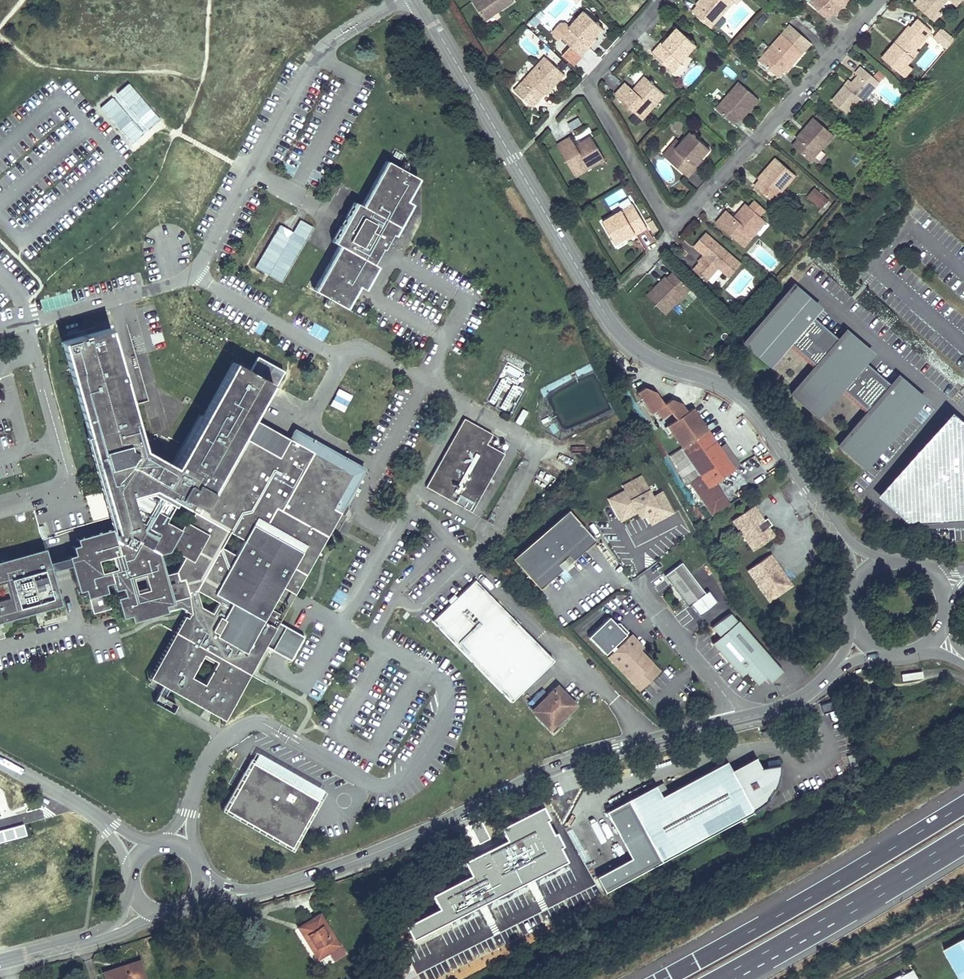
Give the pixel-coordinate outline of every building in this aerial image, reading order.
[(514,0),(483,0),(478,0),(474,3),(489,22),(515,1),(514,0)] [(735,3),(737,5),(741,0),(704,0),(698,6),(693,12),(711,29),(735,3)] [(809,2),(827,19),(842,4),(844,6),(850,0),(811,0),(809,2)] [(938,11),(947,0),(926,0),(938,11)] [(844,6),(842,4),(833,13),(836,15),(844,6)] [(583,11),(560,37),(581,56),(590,47),(589,45),(595,38),(604,29),(589,16),(590,15),(588,13),(586,14),(583,11)] [(931,32),(917,19),(904,34),(902,33),(894,42),(897,45),(884,60),(900,74),(915,57),(912,54),(916,50),(931,32)] [(804,37),(791,25),(783,34),(783,35),(796,46),(804,37)] [(954,38),(942,28),(936,35),(939,38),(937,40),(945,48),(954,38)] [(661,43),(652,53),(674,72),(697,46),(694,44),(695,42),(693,40),(691,41),(677,29),(669,38),(663,45),(661,43)] [(796,46),(783,35),(759,62),(778,79),(784,73),(793,63),(795,65),(812,45),(804,37),(796,46)] [(897,45),(894,42),(881,57),(884,60),(897,45)] [(545,57),(521,83),(540,100),(550,89),(548,87),(556,78),(562,72),(545,57)] [(793,63),(784,73),(786,74),(795,65),(793,63)] [(912,70),(908,66),(900,74),(905,78),(912,70)] [(858,76),(853,82),(848,88),(845,86),(833,101),(849,114),(861,99),(863,101),(880,81),(862,67),(856,74),(858,76)] [(625,83),(614,95),(643,120),(655,107),(652,104),(662,92),(653,84),(654,83),(651,81),(650,82),(644,77),(633,89),(625,83)] [(558,80),(556,78),(548,87),(550,89),(558,80)] [(853,82),(850,80),(845,86),(848,88),(853,82)] [(759,101),(739,82),(715,109),(733,126),(740,119),(748,110),(749,111),(759,101)] [(100,107),(132,144),(160,119),(129,83),(100,107)] [(662,92),(652,104),(655,107),(665,95),(662,92)] [(748,110),(740,119),(741,120),(749,111),(748,110)] [(569,131),(581,124),(576,114),(564,121),(569,131)] [(835,137),(814,118),(803,129),(805,131),(796,141),(791,147),(811,164),(835,137)] [(805,131),(803,129),(794,139),(796,141),(805,131)] [(710,151),(690,133),(666,160),(688,179),(695,171),(694,169),(701,161),(710,151)] [(604,156),(592,136),(576,145),(571,135),(557,144),(577,178),(593,169),(591,164),(604,156)] [(607,161),(604,156),(591,164),(593,169),(607,161)] [(795,176),(775,157),(765,168),(767,170),(758,179),(753,185),(772,201),(795,176)] [(314,291),(344,308),(357,286),(358,286),(362,289),(375,266),(370,263),(379,247),(382,248),(386,241),(388,242),(410,203),(406,201),(405,200),(417,178),(404,171),(401,175),(397,173),(400,169),(386,161),(361,206),(360,205),(353,202),(344,218),(346,219),(342,226),(340,225),(331,242),(338,245),(339,246),(314,291)] [(386,161),(385,161),(360,205),(361,206),(386,161)] [(701,161),(694,169),(695,171),(703,162),(701,161)] [(767,170),(765,168),(757,178),(758,179),(767,170)] [(405,200),(406,201),(419,179),(417,178),(405,200)] [(828,200),(814,188),(809,193),(823,205),(828,200)] [(823,205),(809,193),(807,195),(821,208),(823,205)] [(616,244),(626,238),(635,233),(636,235),(648,229),(633,204),(602,222),(616,244)] [(763,220),(744,204),(733,217),(726,210),(715,224),(744,249),(756,235),(753,232),(763,220)] [(252,267),(282,283),(313,228),(294,217),(287,229),(280,225),(258,263),(255,261),(252,267)] [(767,223),(763,220),(753,232),(756,235),(767,223)] [(695,232),(687,243),(691,246),(700,235),(695,232)] [(741,265),(705,233),(693,246),(705,257),(693,270),(707,282),(719,268),(730,277),(741,265)] [(312,290),(314,291),(339,246),(338,245),(312,290)] [(690,291),(673,273),(667,279),(658,287),(656,285),(646,295),(665,315),(690,291)] [(667,279),(665,276),(656,285),(658,287),(667,279)] [(344,308),(346,308),(358,286),(357,286),(344,308)] [(811,316),(818,307),(793,286),(786,294),(811,316)] [(769,365),(788,342),(815,366),(791,394),(816,416),(840,388),(868,411),(839,445),(864,466),(916,406),(891,385),(863,361),(838,339),(811,316),(786,294),(744,343),(769,365)] [(706,316),(711,311),(701,302),(697,307),(706,316)] [(283,588),(294,595),(365,470),(294,430),(289,440),(278,458),(244,439),(241,438),(268,392),(272,384),(235,363),(204,417),(175,468),(171,466),(143,450),(110,329),(61,343),(113,531),(76,541),(78,547),(72,548),(74,557),(72,557),(74,564),(72,564),(72,565),(70,565),(70,567),(77,593),(84,592),(86,600),(89,599),(93,614),(110,609),(103,586),(112,584),(114,592),(122,590),(124,598),(116,600),(121,620),(129,618),(131,624),(166,614),(166,613),(179,609),(190,615),(188,619),(188,620),(153,682),(163,688),(169,691),(220,720),(263,645),(277,621),(280,615),(271,609),(277,599),(273,597),(279,586),(283,588)] [(845,331),(838,339),(863,361),(870,353),(845,331)] [(610,359),(622,370),(629,362),(618,352),(610,359)] [(898,376),(891,385),(916,406),(923,398),(898,376)] [(324,416),(338,423),(355,389),(340,382),(324,416)] [(646,387),(638,392),(653,412),(657,409),(662,418),(671,412),(677,408),(671,399),(665,403),(656,391),(646,387)] [(271,394),(268,392),(241,438),(244,439),(278,458),(289,440),(256,421),(271,394)] [(671,399),(677,408),(682,404),(671,399)] [(688,412),(682,404),(677,408),(671,412),(676,419),(688,412)] [(736,469),(693,408),(688,412),(676,419),(667,426),(682,447),(701,474),(690,481),(699,494),(713,515),(730,504),(716,483),(736,469)] [(171,466),(175,468),(204,417),(200,415),(171,466)] [(916,456),(918,458),(950,421),(963,433),(963,430),(950,418),(916,456)] [(492,434),(464,419),(426,487),(471,513),(504,454),(486,444),(492,434)] [(889,492),(912,512),(941,478),(944,480),(947,481),(950,482),(953,482),(955,482),(956,482),(959,481),(962,480),(963,479),(963,433),(950,421),(918,458),(889,492)] [(701,474),(682,447),(669,455),(686,485),(690,481),(701,474)] [(646,513),(652,523),(672,512),(661,493),(651,498),(641,478),(625,487),(627,491),(610,500),(621,520),(638,511),(639,509),(647,511),(646,513)] [(883,487),(876,496),(907,522),(963,518),(963,479),(962,480),(959,481),(956,482),(955,482),(953,482),(950,482),(947,481),(944,480),(941,478),(912,512),(889,492),(883,487)] [(775,536),(754,506),(733,521),(754,551),(775,536)] [(596,541),(569,511),(544,533),(548,537),(543,541),(539,537),(513,560),(539,590),(596,541)] [(59,607),(49,572),(47,564),(44,551),(0,564),(0,623),(59,607)] [(771,554),(748,570),(769,601),(792,585),(771,554)] [(74,564),(72,557),(47,564),(49,572),(70,567),(70,565),(72,565),(72,564),(74,564)] [(705,594),(681,563),(664,576),(688,607),(691,605),(699,617),(717,603),(708,591),(705,594)] [(474,581),(432,622),(511,702),(553,661),(474,581)] [(277,599),(283,588),(279,586),(273,597),(277,599)] [(329,606),(340,611),(347,596),(336,590),(329,606)] [(782,672),(737,621),(736,623),(730,614),(712,627),(720,637),(712,644),(741,676),(746,672),(757,685),(765,678),(769,684),(782,672)] [(606,616),(585,637),(604,655),(624,633),(606,616)] [(185,618),(150,680),(153,682),(188,620),(188,619),(185,618)] [(291,661),(305,637),(294,631),(277,621),(263,645),(281,656),(291,661)] [(643,647),(631,635),(608,656),(639,690),(648,682),(644,678),(648,675),(651,679),(659,671),(640,650),(643,647)] [(220,720),(223,722),(266,647),(263,645),(220,720)] [(319,701),(327,686),(316,680),(308,695),(319,701)] [(573,703),(557,687),(532,711),(550,730),(558,722),(556,720),(573,703)] [(164,700),(169,691),(163,688),(154,705),(172,715),(176,707),(164,700)] [(577,707),(573,703),(556,720),(558,722),(560,723),(577,707)] [(731,771),(726,761),(661,796),(655,785),(605,812),(617,834),(639,822),(661,861),(755,810),(757,809),(759,808),(761,806),(762,805),(764,803),(766,801),(768,799),(769,797),(771,796),(772,793),(773,791),(775,788),(776,787),(776,784),(777,782),(778,780),(779,777),(779,775),(779,772),(779,770),(779,767),(779,765),(760,768),(755,758),(731,771)] [(318,801),(252,763),(246,774),(237,769),(228,785),(237,790),(225,811),(290,849),(318,801)] [(533,816),(547,811),(545,803),(523,812),(528,826),(536,823),(533,816)] [(630,858),(596,876),(604,892),(661,861),(639,822),(617,834),(630,858)] [(310,921),(315,930),(304,937),(317,959),(327,953),(333,961),(344,955),(320,915),(310,921)] [(315,930),(310,921),(299,928),(304,937),(315,930)] [(960,978),(963,978),(963,938),(944,949),(960,978)] [(139,961),(104,973),(106,978),(145,978),(139,961)]
